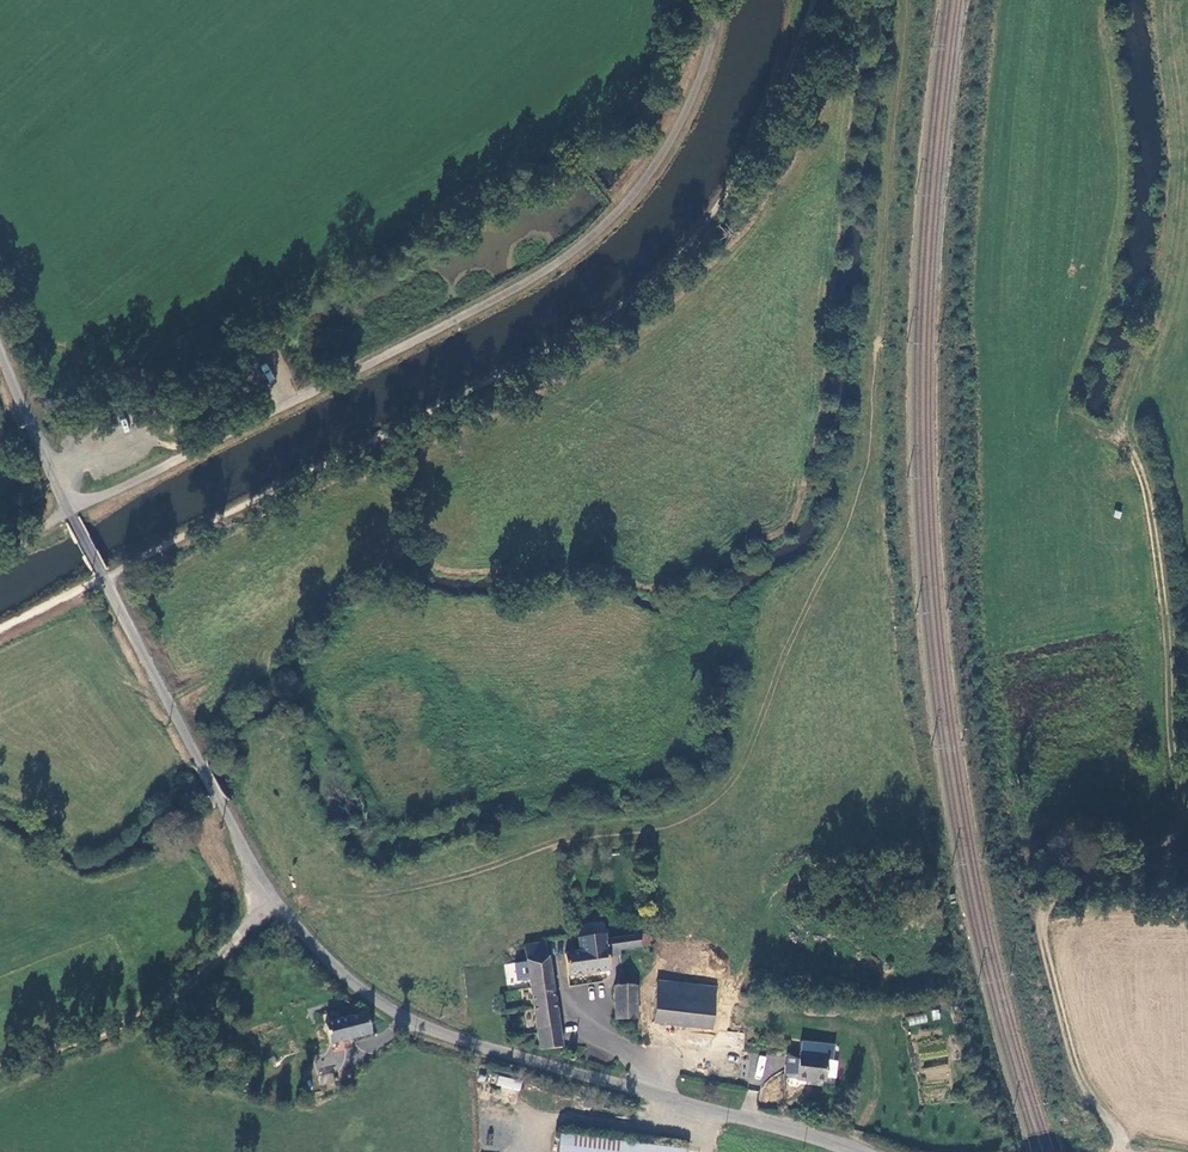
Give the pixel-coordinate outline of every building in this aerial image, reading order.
[(609,954),(640,950),(638,936),(606,941),(605,934),(579,937),(582,954),(568,956),(571,978),(611,972),(609,954)] [(563,1045),(547,942),(524,945),(541,1049),(563,1045)] [(713,1028),(718,987),(658,981),(654,1022),(713,1028)] [(638,987),(617,988),(619,1021),(639,1020),(638,987)] [(367,1011),(327,1019),(331,1042),(372,1034),(367,1011)] [(908,1017),(909,1025),(928,1022),(926,1014),(908,1017)] [(711,1050),(713,1028),(654,1022),(651,1022),(649,1044),(711,1050)] [(747,1032),(713,1028),(711,1050),(744,1054),(747,1032)] [(751,1054),(748,1077),(762,1079),(765,1055),(751,1054)] [(827,1059),(798,1054),(794,1081),(804,1082),(805,1078),(824,1081),(827,1059)] [(948,1065),(923,1067),(924,1081),(949,1079),(948,1065)] [(333,1073),(321,1075),(323,1086),(335,1084),(333,1073)] [(520,1090),(522,1079),(497,1076),(496,1086),(520,1090)] [(685,1148),(564,1132),(561,1151),(684,1151),(685,1148)]
